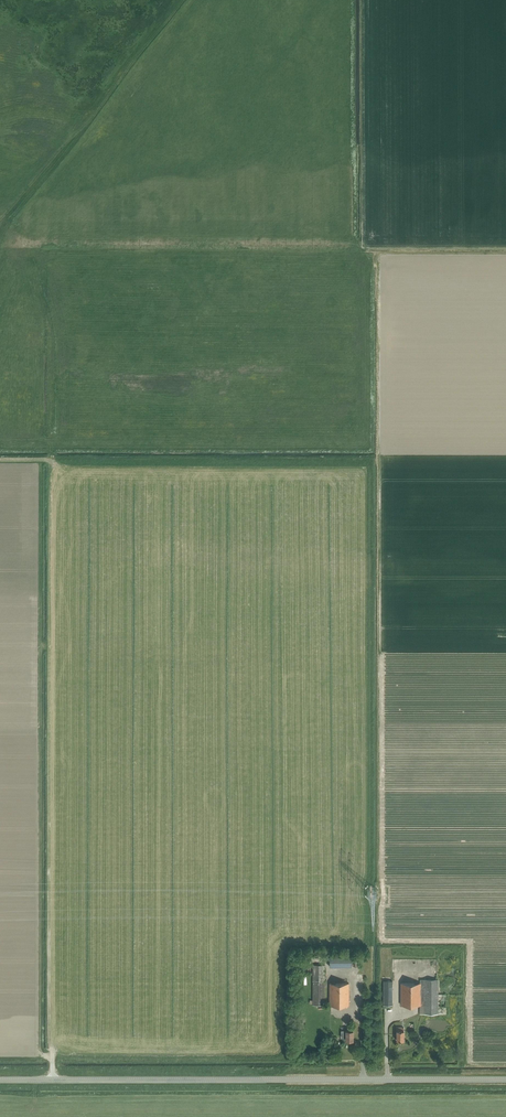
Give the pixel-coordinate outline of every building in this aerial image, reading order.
[(352,967),(352,955),(329,955),(329,967),(352,967)] [(325,1005),(325,965),(312,965),(312,1005),(325,1005)] [(438,1014),(438,1007),(440,1007),(440,979),(420,979),(420,983),(401,983),(401,1005),(420,1005),(420,1014),(438,1014)] [(392,981),(383,981),(383,1005),(392,1005),(392,981)] [(330,1005),(349,1005),(349,983),(330,983),(330,1005)]
